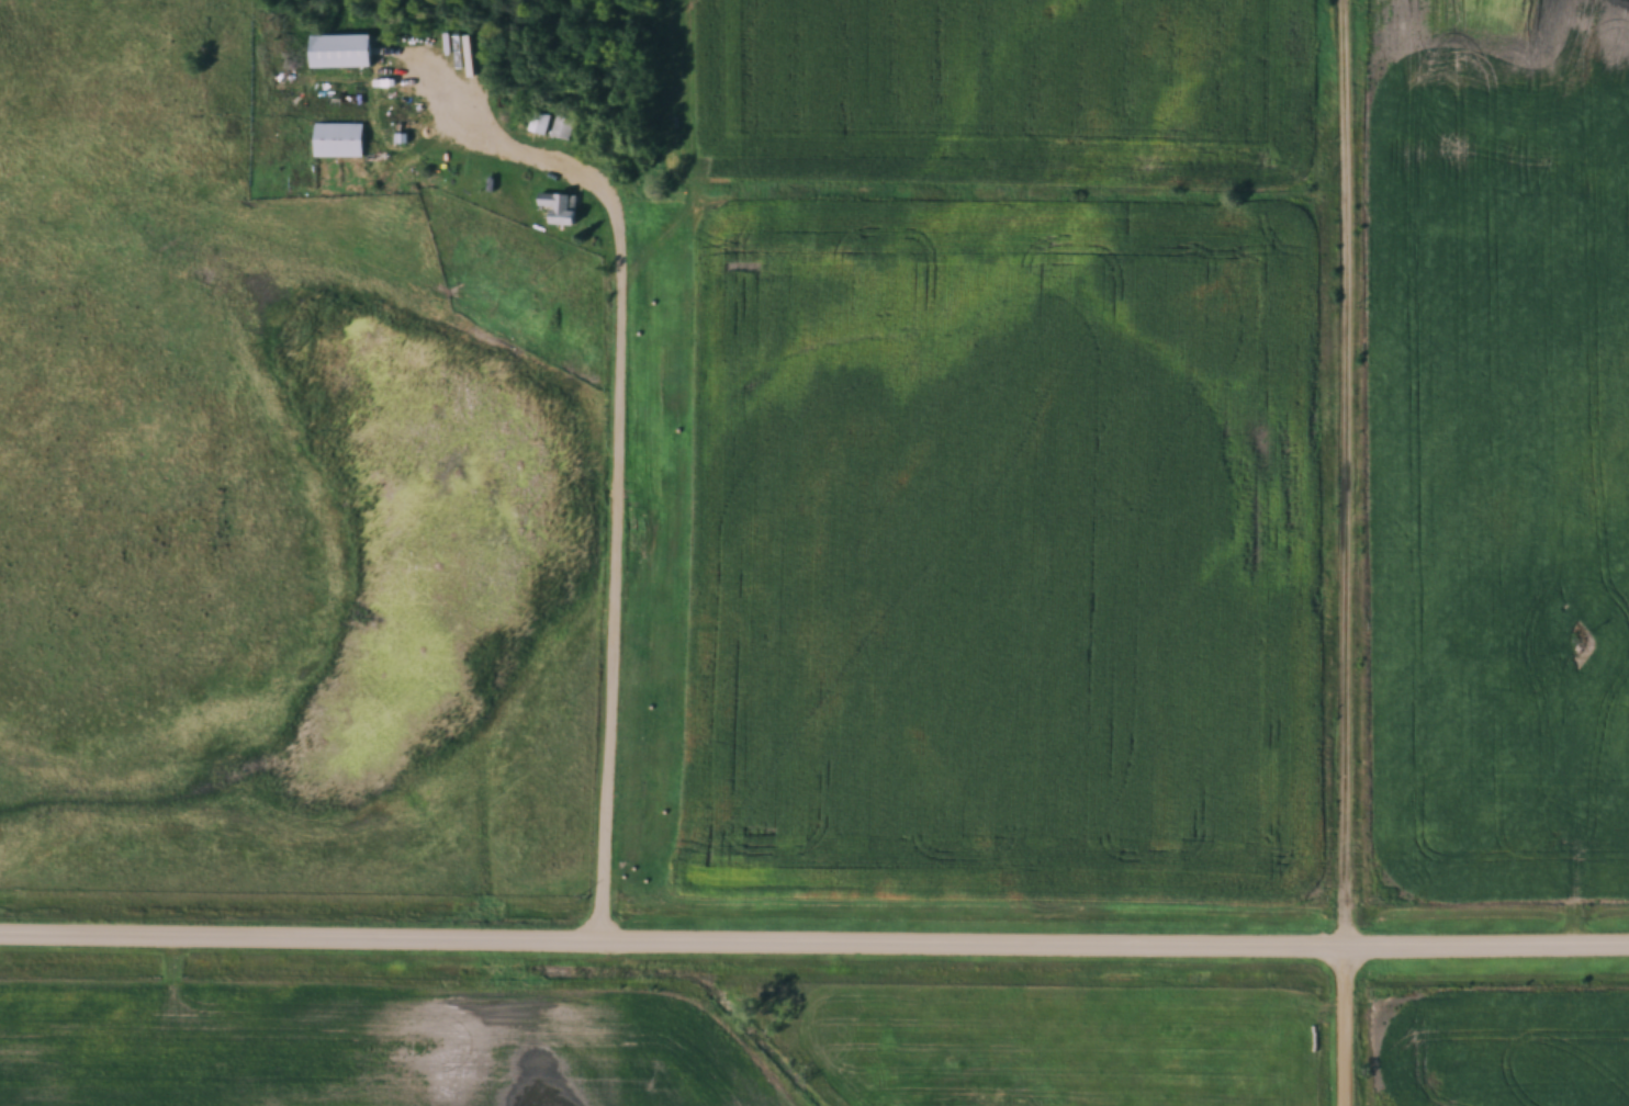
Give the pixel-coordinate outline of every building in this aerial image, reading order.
[(372,35),(312,35),(312,67),(372,67),(372,35)] [(364,157),(364,123),(316,123),(316,157),(364,157)] [(576,226),(577,194),(540,192),(539,209),(552,210),(551,224),(576,226)] [(1501,720),(1489,719),(1487,733),(1500,735),(1501,720)]
